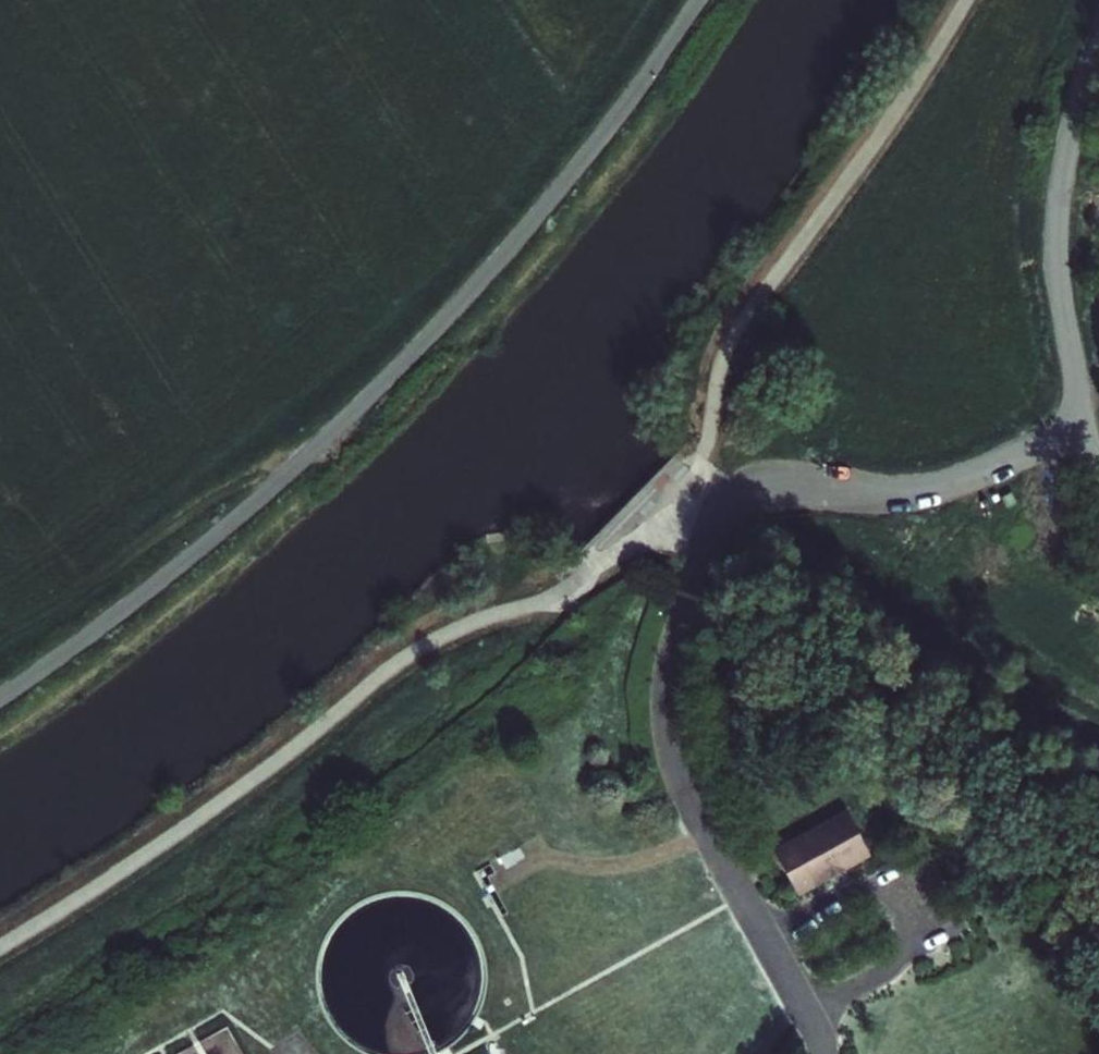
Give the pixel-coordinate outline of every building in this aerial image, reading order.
[(845,810),(772,850),(797,896),(871,855),(845,810)]
